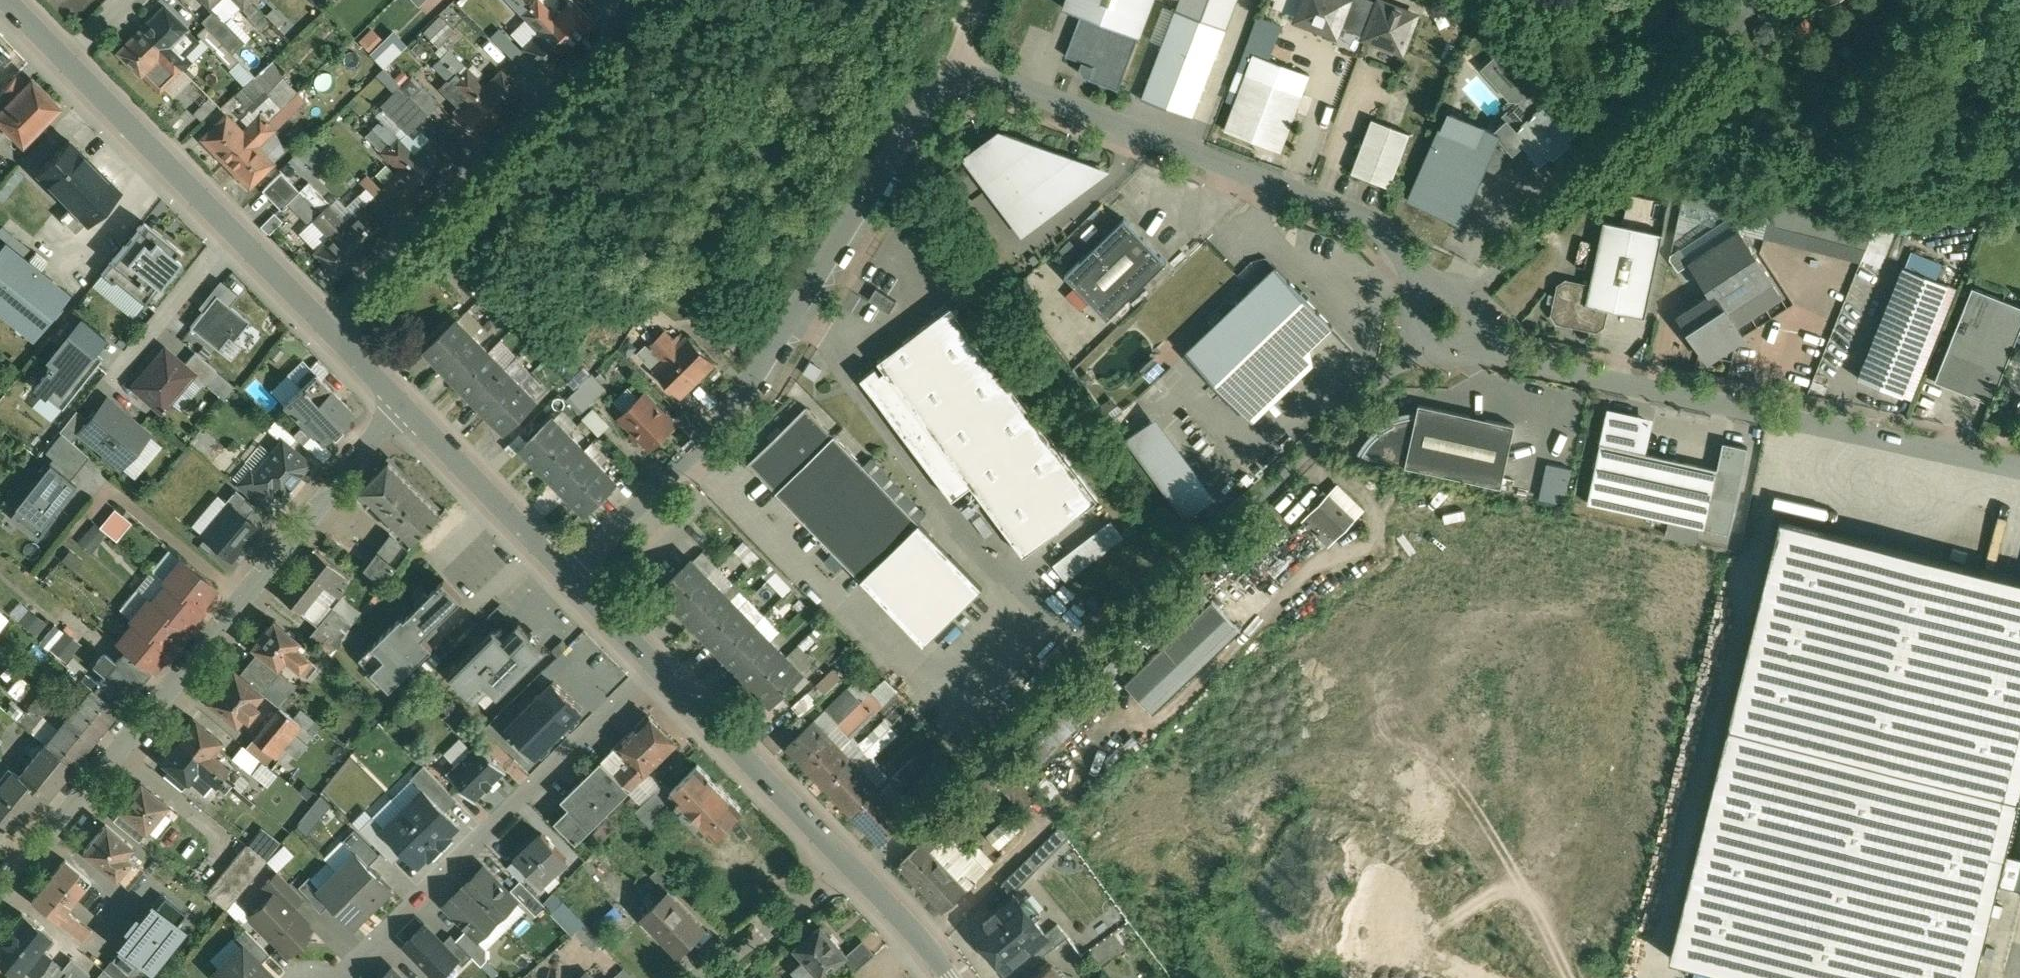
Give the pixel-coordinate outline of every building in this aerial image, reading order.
[(525,0),(510,0),(522,12),(530,5),(525,0)] [(555,15),(541,0),(535,0),(530,5),(570,46),(593,23),(571,0),(555,15)] [(1065,5),(1083,12),(1140,34),(1153,0),(1067,0),(1065,5)] [(1227,27),(1237,0),(1180,0),(1177,8),(1227,27)] [(1298,17),(1337,32),(1349,0),(1305,0),(1298,17)] [(1378,0),(1349,0),(1337,32),(1342,33),(1345,26),(1368,35),(1379,7),(1381,1),(1378,0)] [(165,4),(141,27),(182,68),(190,60),(172,42),(188,27),(165,4)] [(267,16),(256,4),(247,13),(258,25),(267,16)] [(570,46),(530,5),(522,12),(540,30),(524,45),(546,68),(570,46)] [(245,39),(214,7),(202,19),(206,23),(233,51),(245,39)] [(1415,20),(1379,7),(1368,35),(1368,37),(1403,50),(1415,20)] [(1227,27),(1177,8),(1143,98),(1167,107),(1167,106),(1193,116),(1213,65),(1227,27)] [(439,11),(422,28),(438,43),(455,25),(439,11)] [(1140,34),(1083,12),(1067,54),(1084,60),(1081,66),(1085,74),(1091,76),(1090,77),(1120,89),(1140,34)] [(1266,18),(1263,25),(1254,22),(1251,31),(1254,32),(1245,56),(1267,64),(1282,24),(1266,18)] [(233,51),(206,23),(197,32),(231,66),(239,58),(233,51)] [(372,25),(359,37),(367,45),(379,33),(372,25)] [(369,49),(384,64),(408,41),(393,26),(369,49)] [(182,68),(141,27),(118,50),(141,73),(142,72),(160,89),(182,68)] [(504,31),(498,38),(512,51),(518,44),(504,31)] [(9,55),(0,45),(0,63),(9,55)] [(464,63),(449,48),(441,55),(456,70),(464,63)] [(1551,100),(1505,50),(1486,68),(1513,97),(1525,98),(1538,112),(1551,100)] [(456,70),(441,55),(434,63),(449,78),(456,70)] [(501,68),(485,84),(467,66),(460,73),(500,114),(524,91),(501,68)] [(0,93),(5,98),(5,97),(9,101),(29,81),(18,70),(0,93)] [(460,73),(456,70),(449,78),(441,85),(462,107),(454,115),(477,137),(500,114),(460,73)] [(1304,92),(1248,71),(1226,129),(1282,150),(1304,92)] [(254,74),(236,91),(245,102),(263,85),(254,74)] [(438,100),(413,75),(402,86),(428,111),(438,100)] [(9,101),(5,97),(5,98),(0,102),(0,117),(23,140),(58,104),(32,78),(29,81),(9,101)] [(286,80),(273,94),(276,97),(261,112),(268,119),(277,111),(297,91),(286,80)] [(428,111),(402,86),(382,106),(408,131),(428,111)] [(210,95),(204,89),(197,97),(202,103),(209,96),(210,95)] [(202,103),(195,111),(202,118),(216,103),(209,96),(202,103)] [(1576,127),(1551,100),(1538,112),(1537,113),(1537,114),(1534,114),(1528,119),(1527,123),(1526,123),(1518,130),(1509,120),(1498,130),(1515,148),(1524,140),(1541,158),(1552,148),(1555,151),(1567,140),(1565,137),(1576,127)] [(1452,109),(1412,201),(1458,221),(1484,161),(1495,166),(1515,149),(1515,148),(1498,130),(1452,109)] [(285,119),(277,111),(268,119),(276,128),(285,119)] [(227,114),(204,136),(226,160),(268,119),(261,112),(243,130),(227,114)] [(1411,132),(1373,118),(1353,171),(1390,185),(1411,132)] [(268,119),(226,160),(250,183),(273,160),(258,145),(276,128),(268,119)] [(398,135),(383,121),(376,129),(390,143),(398,135)] [(1102,168),(1006,131),(969,157),(1024,231),(1105,171),(1102,168)] [(431,137),(415,153),(398,135),(390,143),(431,183),(454,160),(431,137)] [(69,138),(38,169),(73,204),(62,215),(76,229),(88,218),(89,220),(120,189),(69,138)] [(309,138),(298,149),(309,160),(320,149),(309,138)] [(431,183),(390,143),(383,150),(400,168),(385,184),(408,206),(431,183)] [(298,187),(281,170),(264,186),(281,203),(298,187)] [(1691,262),(1740,230),(1861,262),(1871,225),(1687,176),(1681,198),(1728,210),(1727,215),(1671,250),(1670,256),(1679,270),(1691,262)] [(329,202),(315,186),(307,194),(322,209),(329,202)] [(322,209),(307,194),(300,200),(315,216),(322,209)] [(385,227),(363,205),(347,220),(329,202),(322,209),(362,250),(385,227)] [(271,231),(281,214),(271,208),(261,225),(271,231)] [(332,234),(317,249),(339,272),(362,250),(322,209),(315,216),(332,234)] [(1126,216),(1082,258),(1124,302),(1168,260),(1126,216)] [(144,218),(101,271),(112,280),(114,278),(144,302),(180,257),(174,252),(179,247),(144,218)] [(1664,233),(1605,220),(1591,284),(1587,304),(1608,308),(1646,316),(1664,233)] [(1740,230),(1691,262),(1712,292),(1716,290),(1728,309),(1773,280),(1740,230)] [(4,238),(0,243),(0,305),(31,329),(65,287),(4,238)] [(1124,302),(1082,258),(1066,272),(1109,317),(1124,302)] [(1261,281),(1248,293),(1247,292),(1246,294),(1246,295),(1188,350),(1245,409),(1303,354),(1305,353),(1304,352),(1317,340),(1319,339),(1319,338),(1332,326),(1334,325),(1332,323),(1320,311),(1321,311),(1319,309),(1292,281),(1292,280),(1290,279),(1278,267),(1278,266),(1277,265),(1275,266),(1275,267),(1262,279),(1260,280),(1261,281)] [(1904,265),(1859,376),(1903,394),(1948,283),(1904,265)] [(198,302),(202,305),(214,289),(229,301),(238,290),(219,275),(198,302)] [(1591,284),(1567,279),(1560,284),(1558,294),(1550,293),(1549,301),(1556,303),(1554,313),(1558,320),(1597,328),(1604,324),(1608,308),(1587,304),(1591,284)] [(1783,295),(1773,280),(1728,309),(1738,324),(1783,295)] [(898,298),(878,285),(871,297),(891,310),(898,298)] [(1973,285),(1936,379),(1992,401),(2019,330),(2019,304),(1973,285)] [(202,305),(188,324),(217,345),(227,332),(233,336),(249,315),(229,301),(214,289),(202,305)] [(1712,292),(1678,314),(1703,352),(1712,346),(1731,333),(1740,327),(1738,324),(1728,309),(1716,290),(1712,292)] [(1098,497),(952,303),(878,358),(885,368),(971,483),(1024,552),(1098,497)] [(459,317),(428,347),(444,364),(475,333),(459,317)] [(714,362),(689,336),(681,344),(666,329),(658,337),(698,377),(714,362)] [(475,333),(444,364),(459,380),(491,349),(475,333)] [(1737,342),(1731,333),(1712,346),(1718,355),(1733,358),(1737,342)] [(76,336),(76,335),(75,336),(75,335),(74,337),(63,352),(62,351),(61,353),(62,353),(50,367),(49,368),(49,369),(37,383),(36,384),(36,385),(36,386),(37,387),(38,386),(62,406),(63,407),(64,407),(65,406),(65,405),(77,391),(78,390),(78,389),(89,375),(90,375),(91,374),(90,374),(102,359),(103,358),(103,357),(102,356),(77,337),(78,336),(76,335),(76,336)] [(658,337),(658,336),(650,344),(665,359),(656,367),(683,394),(699,378),(698,377),(658,337)] [(165,348),(134,384),(161,407),(192,372),(193,371),(184,363),(165,348)] [(491,349),(459,380),(475,396),(506,365),(491,349)] [(217,368),(195,350),(184,363),(193,371),(192,372),(205,383),(217,368)] [(971,483),(885,368),(881,371),(876,364),(862,376),(953,496),(971,483)] [(506,365),(475,396),(491,412),(522,381),(506,365)] [(354,410),(315,370),(283,402),(313,433),(314,432),(323,440),(331,432),(335,436),(343,427),(340,424),(354,410)] [(593,372),(581,383),(582,384),(568,396),(582,411),(607,388),(602,382),(607,377),(602,371),(597,376),(593,372)] [(522,381),(491,412),(507,428),(538,397),(522,381)] [(647,391),(622,415),(652,445),(676,421),(647,391)] [(150,432),(108,396),(89,418),(79,429),(80,430),(121,465),(150,432)] [(1516,423),(1420,402),(1417,415),(1406,465),(1502,485),(1516,423)] [(806,404),(748,460),(776,490),(835,433),(806,404)] [(700,425),(683,407),(675,415),(692,432),(700,425)] [(89,418),(77,408),(60,429),(72,439),(80,430),(79,429),(89,418)] [(1719,468),(1641,451),(1644,438),(1645,431),(1637,419),(1631,418),(1607,413),(1607,412),(1600,442),(1601,442),(1601,443),(1588,501),(1706,526),(1719,468)] [(530,439),(524,445),(540,461),(571,431),(555,415),(530,439)] [(1417,415),(1404,417),(1394,420),(1395,424),(1387,428),(1381,431),(1378,434),(1374,438),(1370,443),(1365,449),(1362,455),(1406,465),(1417,415)] [(1213,492),(1156,416),(1129,436),(1185,512),(1213,492)] [(49,456),(69,473),(87,452),(72,439),(60,429),(42,450),(49,456)] [(521,430),(507,444),(515,453),(524,445),(530,439),(521,430)] [(571,431),(540,461),(555,477),(586,447),(571,431)] [(920,520),(835,433),(776,490),(862,577),(920,520)] [(1725,437),(1719,468),(1706,526),(1730,531),(1749,442),(1725,437)] [(308,461),(283,440),(256,471),(256,472),(275,488),(281,493),(308,461)] [(586,447),(555,477),(571,493),(602,463),(586,447)] [(49,456),(15,497),(39,517),(72,476),(69,473),(49,456)] [(444,511),(393,458),(366,485),(415,538),(444,511)] [(1548,461),(1541,496),(1567,501),(1574,466),(1548,461)] [(602,463),(571,493),(587,510),(599,498),(618,479),(602,463)] [(275,488),(256,472),(256,471),(252,467),(239,482),(264,502),(275,488)] [(618,479),(599,498),(612,512),(638,486),(625,473),(618,479)] [(1339,485),(1306,519),(1329,542),(1363,507),(1339,485)] [(256,503),(236,487),(226,499),(230,503),(231,502),(246,515),(256,503)] [(246,515),(231,502),(230,503),(204,534),(230,555),(256,523),(246,515)] [(1785,505),(1673,951),(1781,977),(1973,977),(2000,873),(2006,847),(2019,793),(2019,564),(1785,505)] [(132,520),(115,506),(100,524),(117,538),(132,520)] [(93,519),(77,537),(90,548),(106,530),(93,519)] [(1113,519),(1055,563),(1067,579),(1125,535),(1113,519)] [(983,585),(920,520),(862,577),(925,642),(983,585)] [(394,532),(368,566),(386,581),(413,546),(394,532)] [(215,584),(170,547),(152,568),(167,580),(168,579),(198,604),(215,584)] [(314,548),(279,591),(314,619),(336,592),(338,594),(351,577),(314,548)] [(694,557),(662,587),(678,603),(710,573),(694,557)] [(464,592),(446,573),(357,653),(388,687),(435,645),(422,630),(464,592)] [(710,573),(678,603),(694,619),(725,589),(710,573)] [(198,604),(168,579),(167,580),(152,599),(151,599),(182,624),(181,625),(184,628),(202,607),(198,604)] [(725,589),(694,619),(710,635),(741,605),(725,589)] [(182,624),(151,599),(152,599),(142,591),(142,592),(148,597),(132,617),(135,620),(135,619),(166,644),(181,625),(182,624)] [(1214,597),(1126,680),(1155,710),(1242,627),(1214,597)] [(333,605),(318,624),(330,634),(346,614),(333,605)] [(741,605),(710,635),(725,651),(756,621),(741,605)] [(498,615),(447,660),(477,694),(491,681),(498,689),(548,644),(522,615),(509,627),(498,615)] [(298,638),(273,618),(253,644),(259,648),(278,664),(285,655),(300,667),(310,655),(294,643),(298,638)] [(166,644),(135,619),(135,620),(118,640),(127,647),(127,646),(152,667),(169,646),(166,644)] [(756,621),(725,651),(741,667),(772,637),(756,621)] [(330,634),(318,624),(309,634),(332,653),(340,642),(330,634)] [(50,648),(67,657),(79,636),(62,627),(50,648)] [(772,637),(741,667),(756,684),(788,653),(772,637)] [(127,647),(116,659),(109,653),(108,652),(106,652),(104,653),(102,654),(98,659),(97,660),(97,662),(98,665),(106,672),(99,680),(93,684),(119,706),(120,706),(152,667),(127,646),(127,647)] [(1126,646),(1007,761),(1017,771),(1031,787),(1037,781),(1027,771),(1106,695),(1099,687),(1135,653),(1126,646)] [(278,664),(259,648),(248,662),(269,679),(271,681),(282,668),(278,664)] [(788,653),(756,684),(772,700),(804,669),(788,653)] [(310,655),(300,667),(307,673),(317,661),(310,655)] [(269,679),(248,662),(240,671),(261,689),(269,679)] [(803,712),(844,672),(836,663),(794,703),(803,712)] [(233,666),(208,697),(236,720),(243,711),(246,714),(257,701),(253,699),(261,689),(240,671),(233,666)] [(561,669),(501,728),(534,760),(593,701),(561,669)] [(97,678),(86,670),(81,675),(93,684),(99,680),(98,679),(99,678),(98,677),(97,678)] [(119,706),(93,684),(85,695),(69,713),(96,734),(119,706)] [(853,688),(829,712),(839,723),(846,716),(863,699),(853,688)] [(471,716),(457,702),(445,713),(459,728),(471,716)] [(891,713),(899,729),(921,718),(913,702),(891,713)] [(279,704),(253,735),(274,753),(275,752),(276,753),(286,741),(285,740),(300,721),(279,704)] [(69,713),(60,706),(52,716),(61,723),(46,741),(72,762),(73,762),(96,734),(69,713)] [(661,722),(650,711),(618,743),(633,759),(619,773),(631,786),(676,741),(659,723),(661,722)] [(223,739),(193,714),(176,735),(223,774),(230,765),(213,751),(223,739)] [(854,724),(846,716),(839,723),(847,730),(854,724)] [(816,718),(789,743),(802,758),(829,732),(816,718)] [(40,727),(30,719),(26,724),(36,732),(40,727)] [(32,752),(45,737),(39,731),(25,747),(32,752)] [(829,732),(802,758),(815,771),(842,745),(829,732)] [(223,774),(176,735),(158,757),(188,781),(198,768),(216,782),(223,774)] [(871,743),(865,737),(859,744),(865,750),(871,743)] [(508,767),(480,739),(449,769),(477,797),(508,767)] [(72,762),(46,741),(19,774),(39,790),(45,795),(72,762)] [(262,758),(242,742),(232,755),(251,770),(262,758)] [(879,751),(871,743),(865,750),(872,757),(879,751)] [(842,745),(815,771),(828,785),(855,759),(842,745)] [(603,757),(565,795),(572,803),(570,805),(571,807),(574,804),(590,821),(588,824),(590,826),(631,786),(619,773),(603,757)] [(855,759),(828,785),(841,798),(868,773),(855,759)] [(1006,760),(949,815),(958,823),(988,794),(991,797),(1003,785),(1017,771),(1007,761),(1006,760)] [(673,787),(669,791),(677,800),(706,830),(711,826),(718,833),(744,807),(699,761),(673,787)] [(459,797),(425,763),(413,775),(425,788),(426,787),(447,808),(459,797)] [(897,771),(891,764),(884,771),(890,777),(897,771)] [(239,773),(230,765),(223,774),(232,781),(239,773)] [(13,768),(0,784),(0,818),(10,826),(39,790),(19,774),(13,768)] [(904,778),(897,771),(890,777),(897,785),(904,778)] [(1031,787),(1017,771),(1003,785),(1023,806),(1036,793),(1031,788),(1032,787),(1031,787)] [(931,772),(908,795),(918,805),(941,783),(931,772)] [(868,773),(841,798),(854,812),(881,786),(868,773)] [(232,781),(223,774),(216,782),(225,790),(232,781)] [(141,779),(119,805),(119,806),(113,814),(138,834),(144,827),(145,828),(167,801),(141,779)] [(666,779),(643,803),(658,819),(677,800),(669,791),(673,787),(666,779)] [(881,786),(854,812),(867,826),(894,800),(881,786)] [(447,808),(426,787),(425,788),(406,806),(442,844),(453,833),(450,830),(459,821),(447,808)] [(894,800),(867,826),(881,840),(908,814),(894,800)] [(442,844),(406,806),(386,825),(386,826),(407,848),(420,860),(429,851),(432,854),(442,844)] [(567,806),(555,817),(577,839),(588,828),(567,806)] [(407,848),(386,826),(386,825),(374,813),(361,826),(395,860),(407,848)] [(520,813),(511,825),(529,838),(538,827),(520,813)] [(649,828),(634,813),(627,821),(642,835),(649,828)] [(1011,813),(990,832),(1001,844),(1021,825),(1011,813)] [(949,815),(943,821),(952,829),(958,823),(949,815)] [(952,829),(943,821),(935,829),(957,852),(965,844),(952,829)] [(106,822),(85,847),(116,873),(131,856),(129,855),(134,848),(130,845),(131,843),(106,822)] [(279,839),(261,824),(248,839),(266,854),(279,839)] [(382,852),(356,826),(345,838),(357,850),(358,849),(371,862),(382,852)] [(935,829),(902,861),(923,884),(957,852),(935,829)] [(569,856),(544,830),(518,855),(530,868),(543,881),(569,856)] [(245,840),(205,889),(226,907),(266,858),(245,840)] [(987,866),(965,844),(957,852),(978,875),(987,866)] [(2006,847),(2000,873),(2019,879),(2019,850),(2006,847)] [(371,862),(358,849),(357,850),(340,868),(375,904),(394,886),(371,862)] [(957,852),(923,884),(945,907),(975,877),(977,879),(979,878),(977,876),(978,875),(957,852)] [(530,868),(518,855),(510,864),(522,876),(530,868)] [(91,878),(65,856),(32,897),(72,929),(81,917),(68,907),(91,878)] [(1029,856),(1003,881),(1013,891),(1039,866),(1029,856)] [(519,897),(485,863),(466,882),(499,916),(519,897)] [(681,882),(662,863),(652,872),(669,889),(670,888),(673,891),(681,882)] [(375,904),(340,868),(322,885),(321,886),(334,899),(357,922),(375,904)] [(303,894),(277,869),(263,882),(272,891),(276,887),(292,904),(303,894)] [(322,885),(309,873),(298,884),(323,909),(334,899),(321,886),(322,885)] [(548,902),(522,877),(513,886),(538,912),(548,902)] [(499,916),(466,882),(447,901),(470,924),(480,935),(499,916)] [(292,904),(276,887),(272,891),(249,913),(287,952),(314,926),(292,904)] [(673,891),(670,888),(669,889),(644,913),(681,950),(707,925),(673,891)] [(164,893),(153,906),(175,922),(185,910),(164,893)] [(1047,930),(1017,894),(977,927),(992,946),(991,946),(991,954),(997,962),(1005,963),(1006,963),(1007,964),(1032,944),(1048,931),(1047,930)] [(128,928),(119,940),(122,942),(140,956),(151,965),(180,927),(175,922),(153,906),(149,902),(138,917),(135,914),(125,926),(128,928)] [(0,937),(0,958),(18,973),(24,964),(38,976),(54,957),(40,945),(44,940),(48,943),(55,935),(50,932),(22,909),(0,937)] [(444,940),(426,921),(406,941),(440,975),(459,956),(460,956),(444,940)] [(1059,921),(1047,930),(1048,931),(1032,944),(1041,955),(1070,933),(1059,921)] [(480,935),(470,924),(458,936),(474,953),(483,962),(489,956),(489,944),(480,935)] [(823,924),(797,945),(807,957),(796,966),(802,974),(806,977),(809,976),(817,969),(820,973),(846,951),(823,924)] [(270,951),(244,925),(234,936),(242,944),(242,943),(260,961),(270,951)] [(1113,930),(1091,945),(1103,962),(1125,947),(1113,930)] [(458,936),(453,931),(444,940),(460,956),(459,956),(465,962),(474,953),(458,936)] [(140,956),(122,942),(111,955),(129,970),(129,969),(140,956)] [(598,953),(588,942),(579,950),(589,961),(598,953)] [(216,969),(225,977),(259,977),(268,969),(260,961),(242,943),(242,944),(216,969)] [(65,965),(54,957),(38,976),(41,977),(83,977),(91,969),(73,955),(65,965)] [(111,955),(103,965),(118,977),(125,977),(131,971),(129,969),(129,970),(111,955)] [(1052,961),(1030,977),(1065,977),(1052,961)] [(393,966),(380,977),(405,977),(393,966)] [(588,969),(581,975),(584,977),(596,977),(588,969)]
